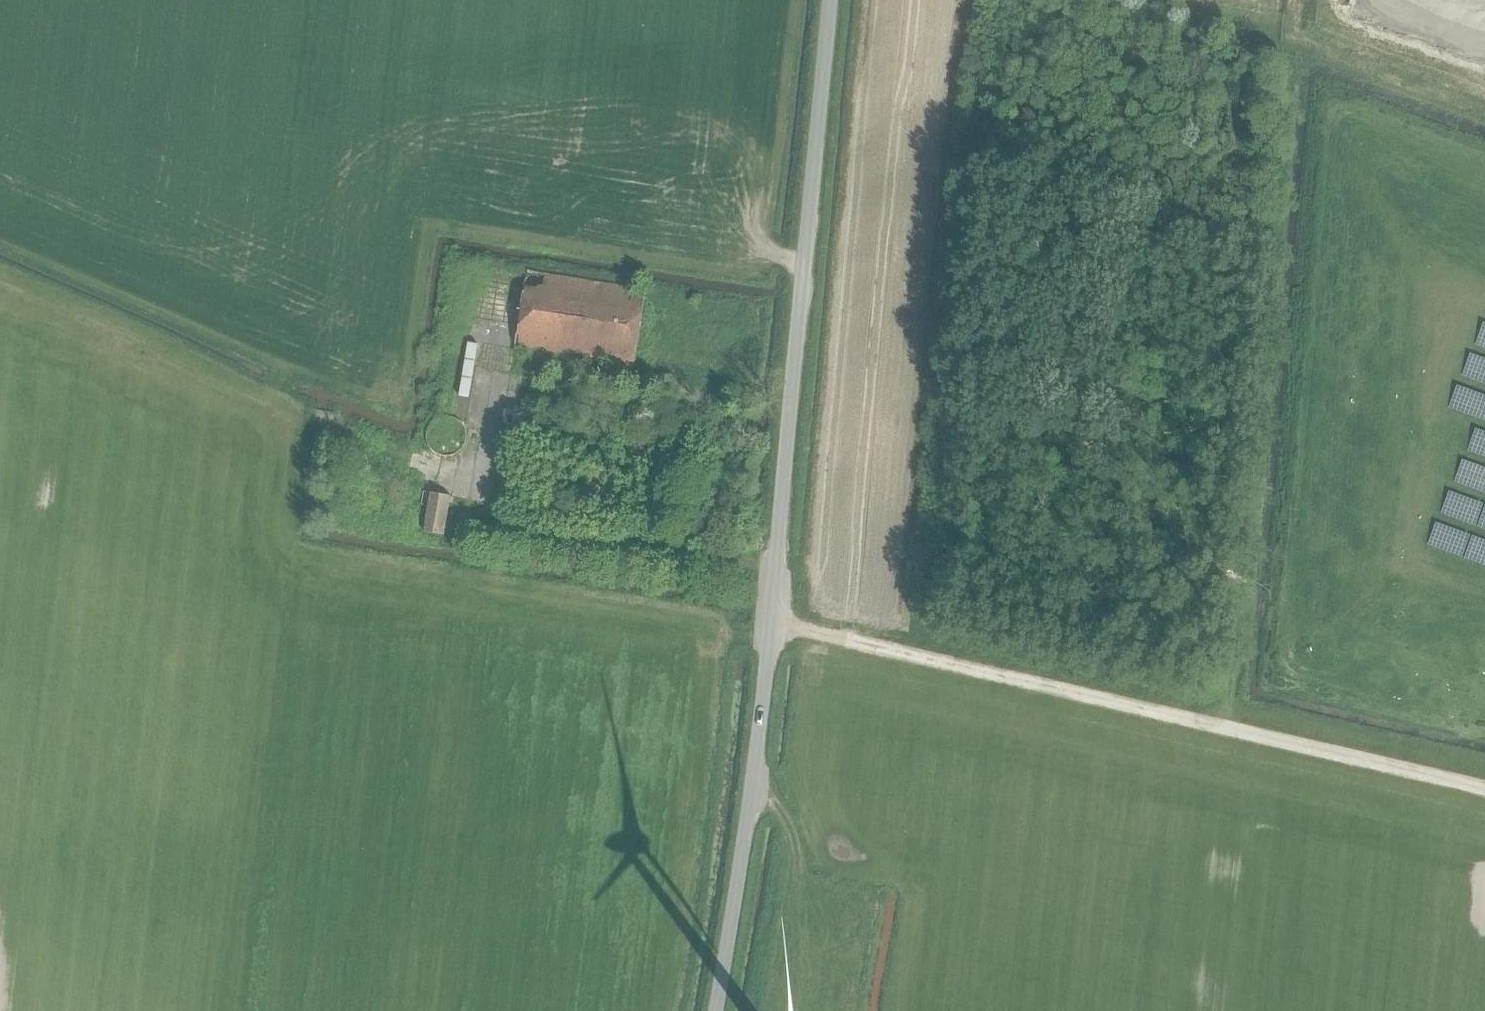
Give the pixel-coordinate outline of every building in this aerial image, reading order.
[(515,348),(634,368),(646,291),(527,272),(515,348)] [(477,397),(482,344),(474,344),(469,396),(477,397)] [(530,409),(506,405),(502,423),(527,428),(530,409)] [(451,496),(431,492),(424,532),(444,535),(451,496)]
